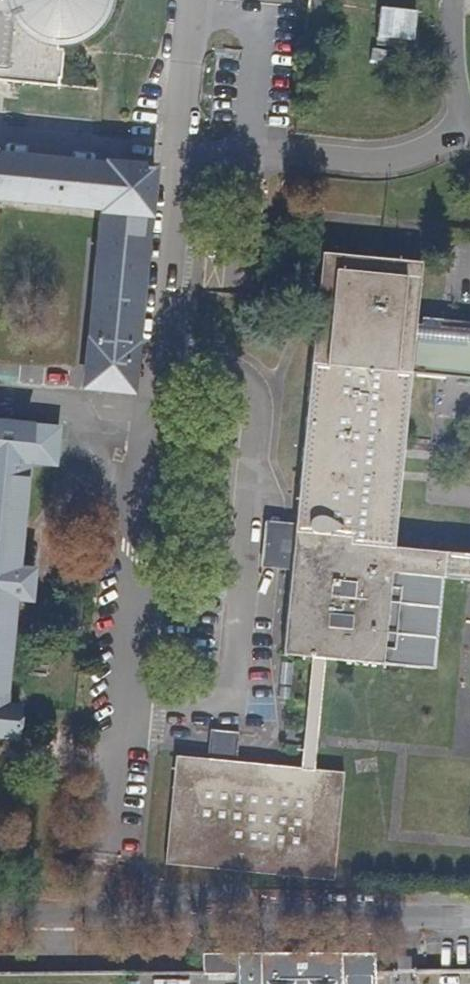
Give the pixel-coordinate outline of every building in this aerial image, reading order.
[(96,27),(100,22),(107,6),(108,0),(0,0),(0,82),(5,82),(60,88),(63,51),(58,50),(58,44),(71,42),(86,36),(96,27)] [(380,6),(374,45),(416,51),(421,12),(380,6)] [(3,217),(7,211),(8,201),(104,210),(90,341),(89,341),(83,387),(132,392),(137,345),(135,344),(148,215),(150,213),(153,171),(107,165),(106,169),(0,158),(0,216),(3,217)] [(416,325),(422,265),(320,254),(294,526),(290,571),(288,583),(281,656),(310,659),(303,737),(300,769),(238,764),(241,735),(212,732),(211,742),(209,761),(175,757),(164,863),(289,875),(335,880),(346,774),(316,770),(326,661),(435,671),(444,584),(469,586),(469,558),(395,550),(411,374),(469,380),(469,331),(416,325)] [(55,432),(0,426),(0,735),(15,736),(17,709),(3,706),(13,599),(29,601),(32,571),(17,568),(27,464),(52,466),(55,432)] [(290,571),(294,526),(265,523),(260,568),(290,571)] [(371,972),(340,972),(340,955),(200,955),(200,974),(235,975),(235,983),(372,983),(371,972)] [(340,972),(371,972),(371,956),(340,955),(340,972)]
